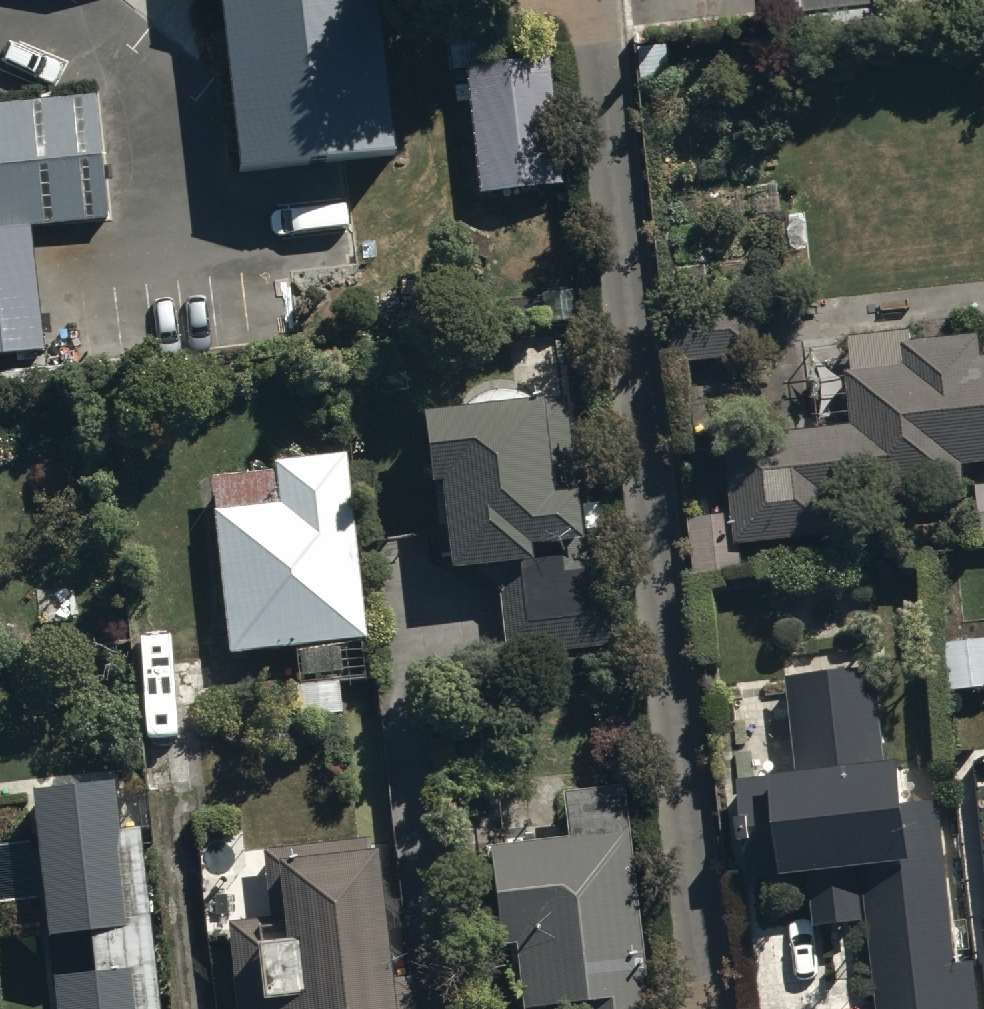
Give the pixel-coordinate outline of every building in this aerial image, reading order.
[(240,163),(390,147),(375,0),(223,0),(240,163)] [(791,9),(871,1),(871,0),(790,0),(791,9)] [(545,58),(457,68),(472,204),(560,195),(545,58)] [(0,99),(0,350),(37,346),(26,235),(114,227),(101,90),(0,99)] [(764,306),(666,315),(672,370),(769,361),(764,306)] [(964,470),(983,468),(983,365),(982,365),(980,345),(912,351),(911,338),(849,344),(852,377),(847,377),(852,433),(726,445),(733,520),(688,524),(693,584),(706,583),(707,596),(729,594),(728,579),(745,578),(743,550),(841,542),(837,507),(966,496),(964,470)] [(462,419),(415,423),(422,495),(442,494),(450,576),(474,581),(499,600),(503,654),(618,644),(608,541),(580,542),(564,403),(535,407),(515,396),(494,394),(474,403),(462,419)] [(341,465),(210,480),(230,655),(361,639),(341,465)] [(976,490),(979,547),(983,547),(983,490),(976,490)] [(876,1008),(979,1008),(974,967),(958,969),(939,810),(903,814),(898,776),(885,778),(873,680),(788,690),(800,786),(775,789),(775,783),(739,788),(743,827),(738,828),(741,855),(746,854),(750,887),(785,883),(786,892),(811,889),(816,931),(866,925),(876,1008)] [(487,851),(496,952),(516,950),(521,1008),(647,1008),(628,791),(562,797),(566,844),(487,851)] [(46,948),(89,943),(93,986),(51,991),(53,1008),(156,1008),(138,839),(118,841),(113,796),(31,805),(46,948)] [(226,927),(235,1008),(412,1008),(409,983),(391,985),(378,861),(372,861),(371,845),(262,856),(268,923),(226,927)]
